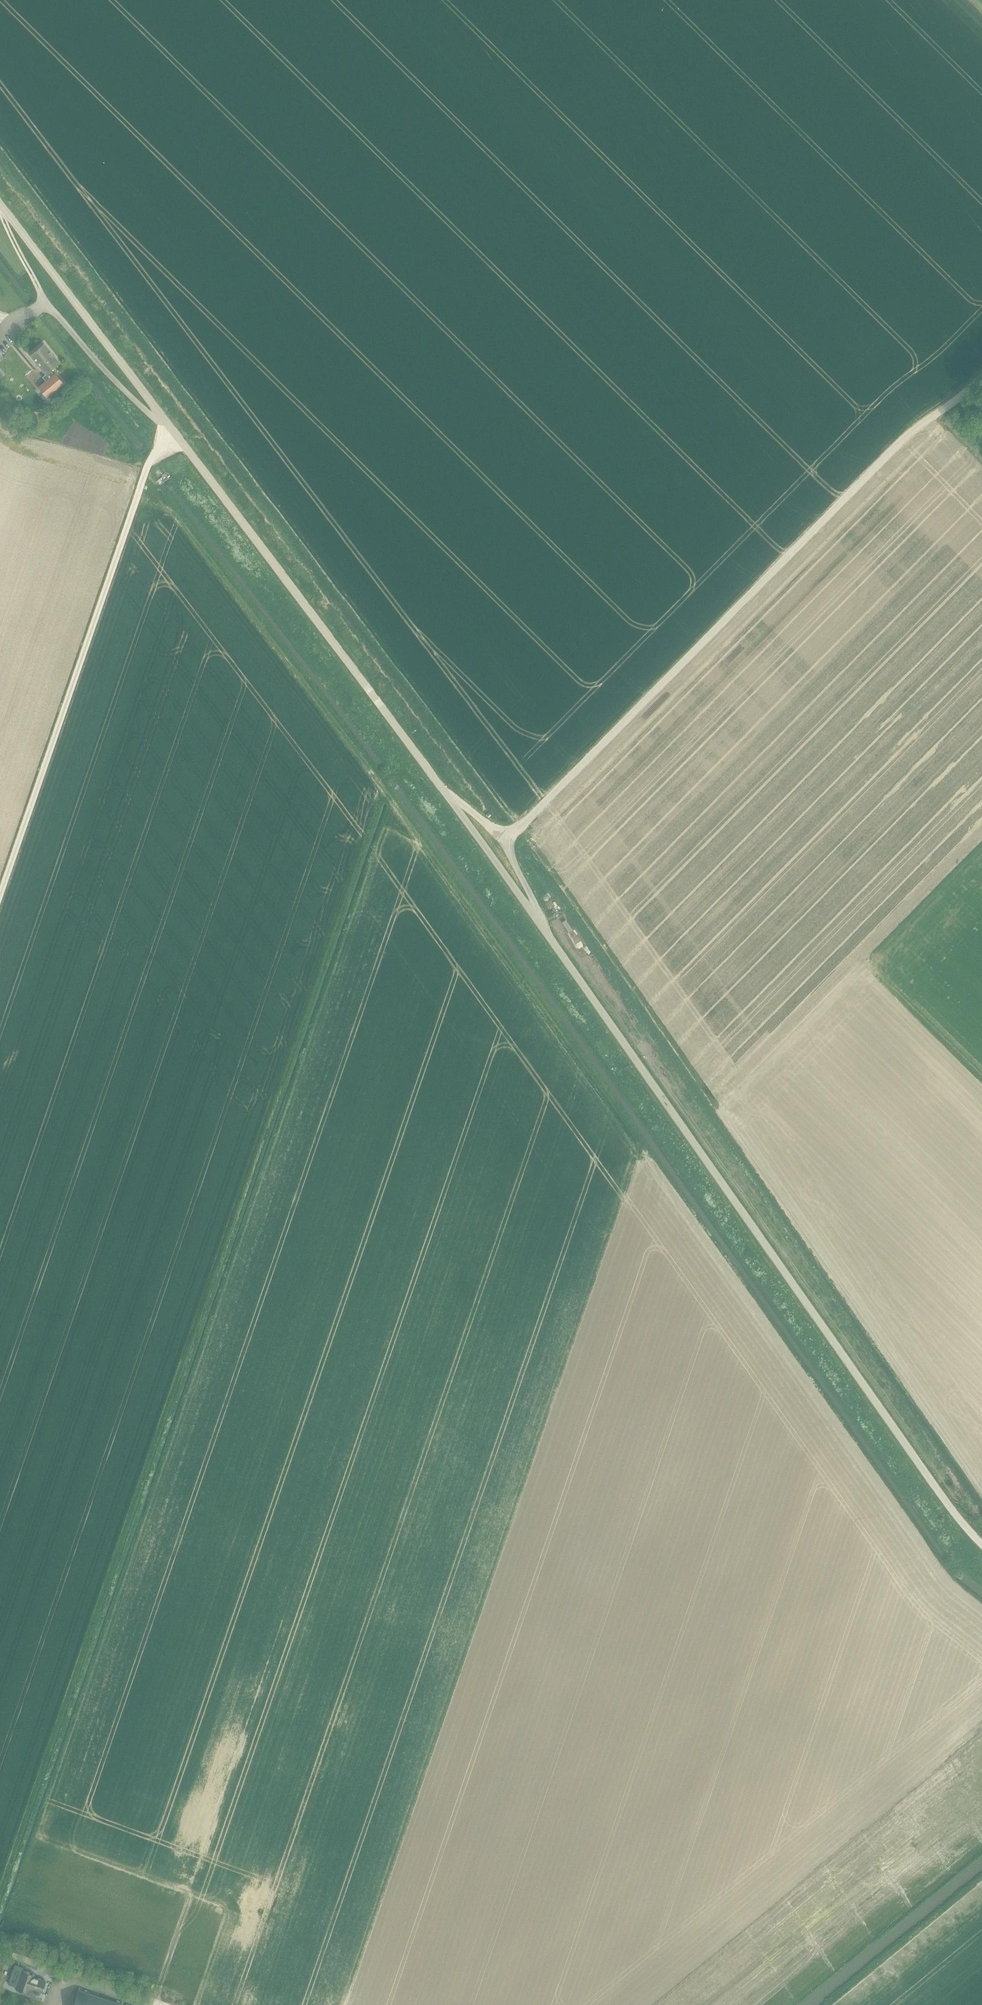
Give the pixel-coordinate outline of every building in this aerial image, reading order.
[(60,363),(44,344),(30,355),(46,375),(45,376),(43,380),(45,382),(38,388),(46,397),(62,384),(54,375),(50,371),(60,363)] [(33,399),(41,409),(45,405),(37,396),(33,399)] [(35,418),(28,419),(29,426),(29,428),(31,428),(36,427),(35,418)] [(15,1964),(8,1984),(17,1987),(16,1988),(29,1993),(31,1987),(42,1991),(43,1991),(46,1980),(35,1976),(35,1974),(22,1969),(23,1966),(15,1964)] [(79,1989),(73,2004),(125,2004),(79,1989)]
